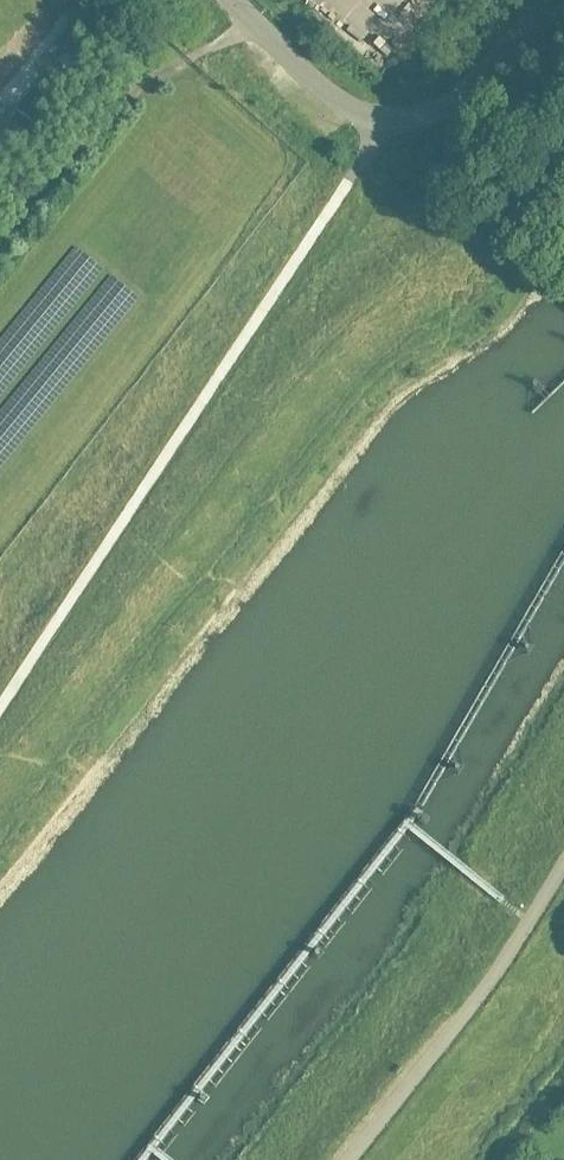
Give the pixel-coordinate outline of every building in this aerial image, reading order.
[(11,105),(25,123),(62,94),(47,76),(11,105)]
